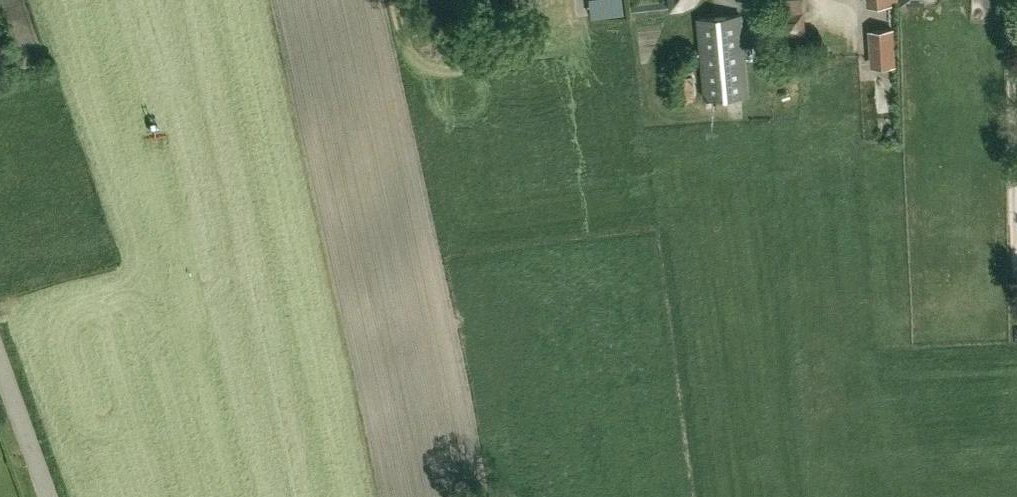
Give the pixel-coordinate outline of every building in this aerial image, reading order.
[(612,10),(625,8),(624,0),(610,0),(612,10)] [(696,8),(701,0),(669,0),(670,11),(696,8)] [(785,18),(808,18),(808,0),(785,0),(785,18)] [(705,100),(750,96),(742,14),(697,18),(705,100)] [(870,67),(896,65),(893,28),(867,29),(870,67)]
